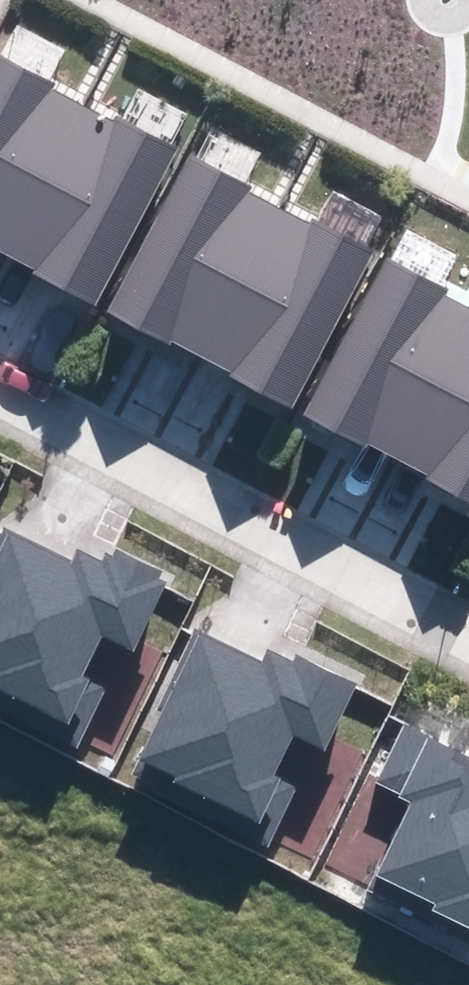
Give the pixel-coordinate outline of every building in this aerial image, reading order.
[(6,251),(81,108),(48,91),(51,85),(0,59),(0,248),(6,251)] [(81,108),(6,251),(38,268),(35,274),(95,305),(177,149),(116,117),(112,124),(81,108)] [(186,157),(105,311),(167,343),(169,338),(200,354),(275,211),(242,194),(245,188),(186,157)] [(275,211),(200,354),(232,371),(229,377),(289,408),(371,252),(310,220),(306,227),(275,211)] [(303,413),(365,445),(367,440),(398,457),(468,321),(468,311),(440,296),(443,290),(383,259),(303,413)] [(398,457),(430,473),(427,479),(468,501),(468,321),(398,457)] [(15,703),(9,717),(79,750),(108,690),(79,676),(100,631),(134,647),(164,585),(157,581),(161,573),(117,552),(109,568),(80,554),(76,563),(6,530),(0,543),(0,696),(15,703)] [(265,661),(203,632),(137,771),(155,780),(151,789),(267,844),(295,787),(271,775),(291,733),(325,750),(357,685),(297,656),(293,663),(270,652),(265,661)] [(405,727),(379,781),(415,798),(372,888),(468,934),(468,757),(405,727)]
